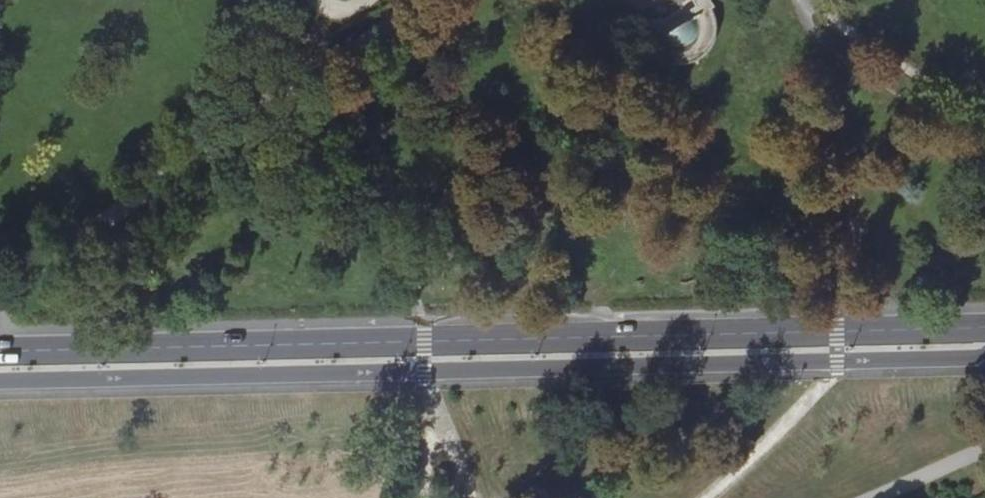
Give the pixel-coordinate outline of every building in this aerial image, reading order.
[(662,30),(666,36),(697,16),(693,10),(698,7),(694,0),(688,0),(690,3),(687,5),(661,21),(658,23),(654,18),(636,30),(640,35),(652,27),(656,33),(662,30)] [(675,64),(684,65),(693,63),(702,59),(709,53),(714,47),(717,40),(719,33),(720,24),(718,17),(715,9),(718,7),(713,0),(694,0),(698,7),(693,10),(697,16),(666,36),(662,30),(656,33),(652,27),(640,35),(649,49),(652,47),(655,50),(659,56),(665,60),(675,64)] [(952,490),(938,497),(957,497),(952,490)]
